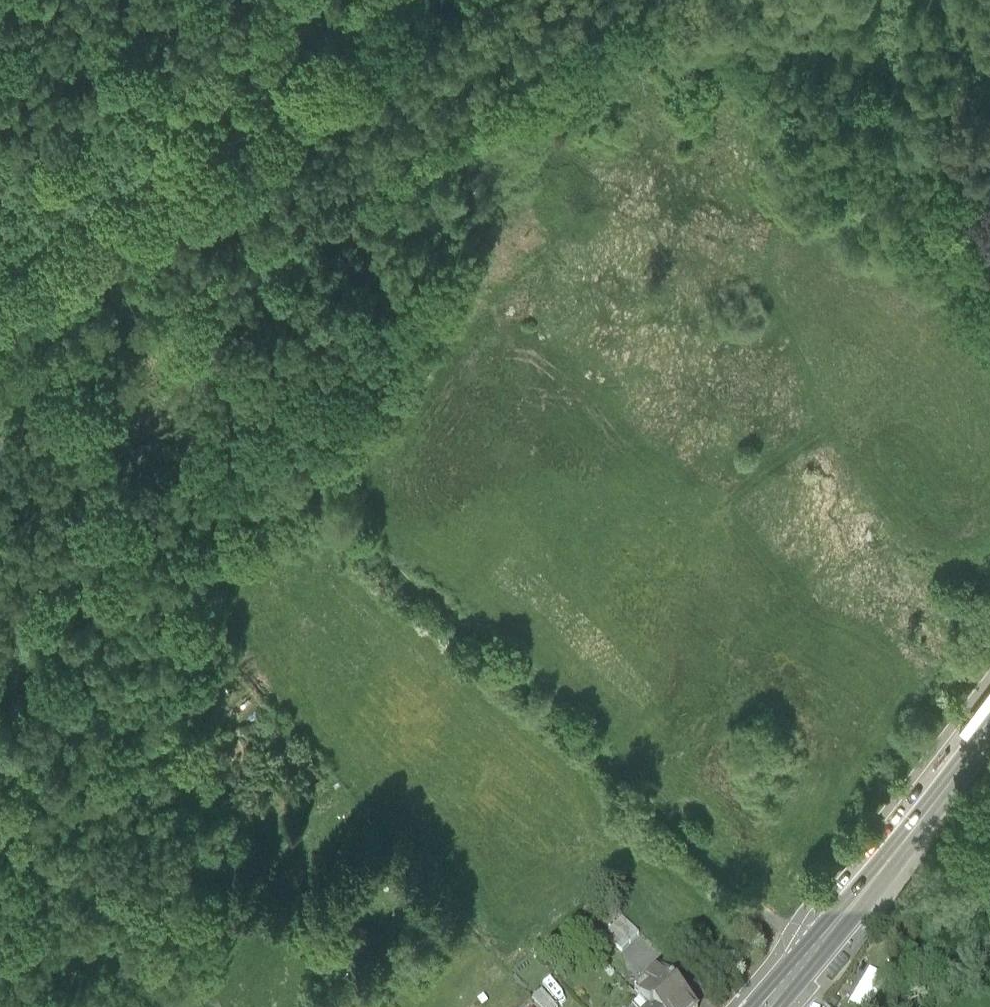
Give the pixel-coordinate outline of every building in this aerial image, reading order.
[(603,936),(621,953),(638,936),(621,918),(603,936)] [(751,924),(744,931),(751,938),(758,931),(751,924)] [(658,973),(645,985),(649,989),(638,1000),(645,1006),(691,1006),(658,973)] [(532,999),(538,1006),(552,1006),(541,992),(532,999)]
